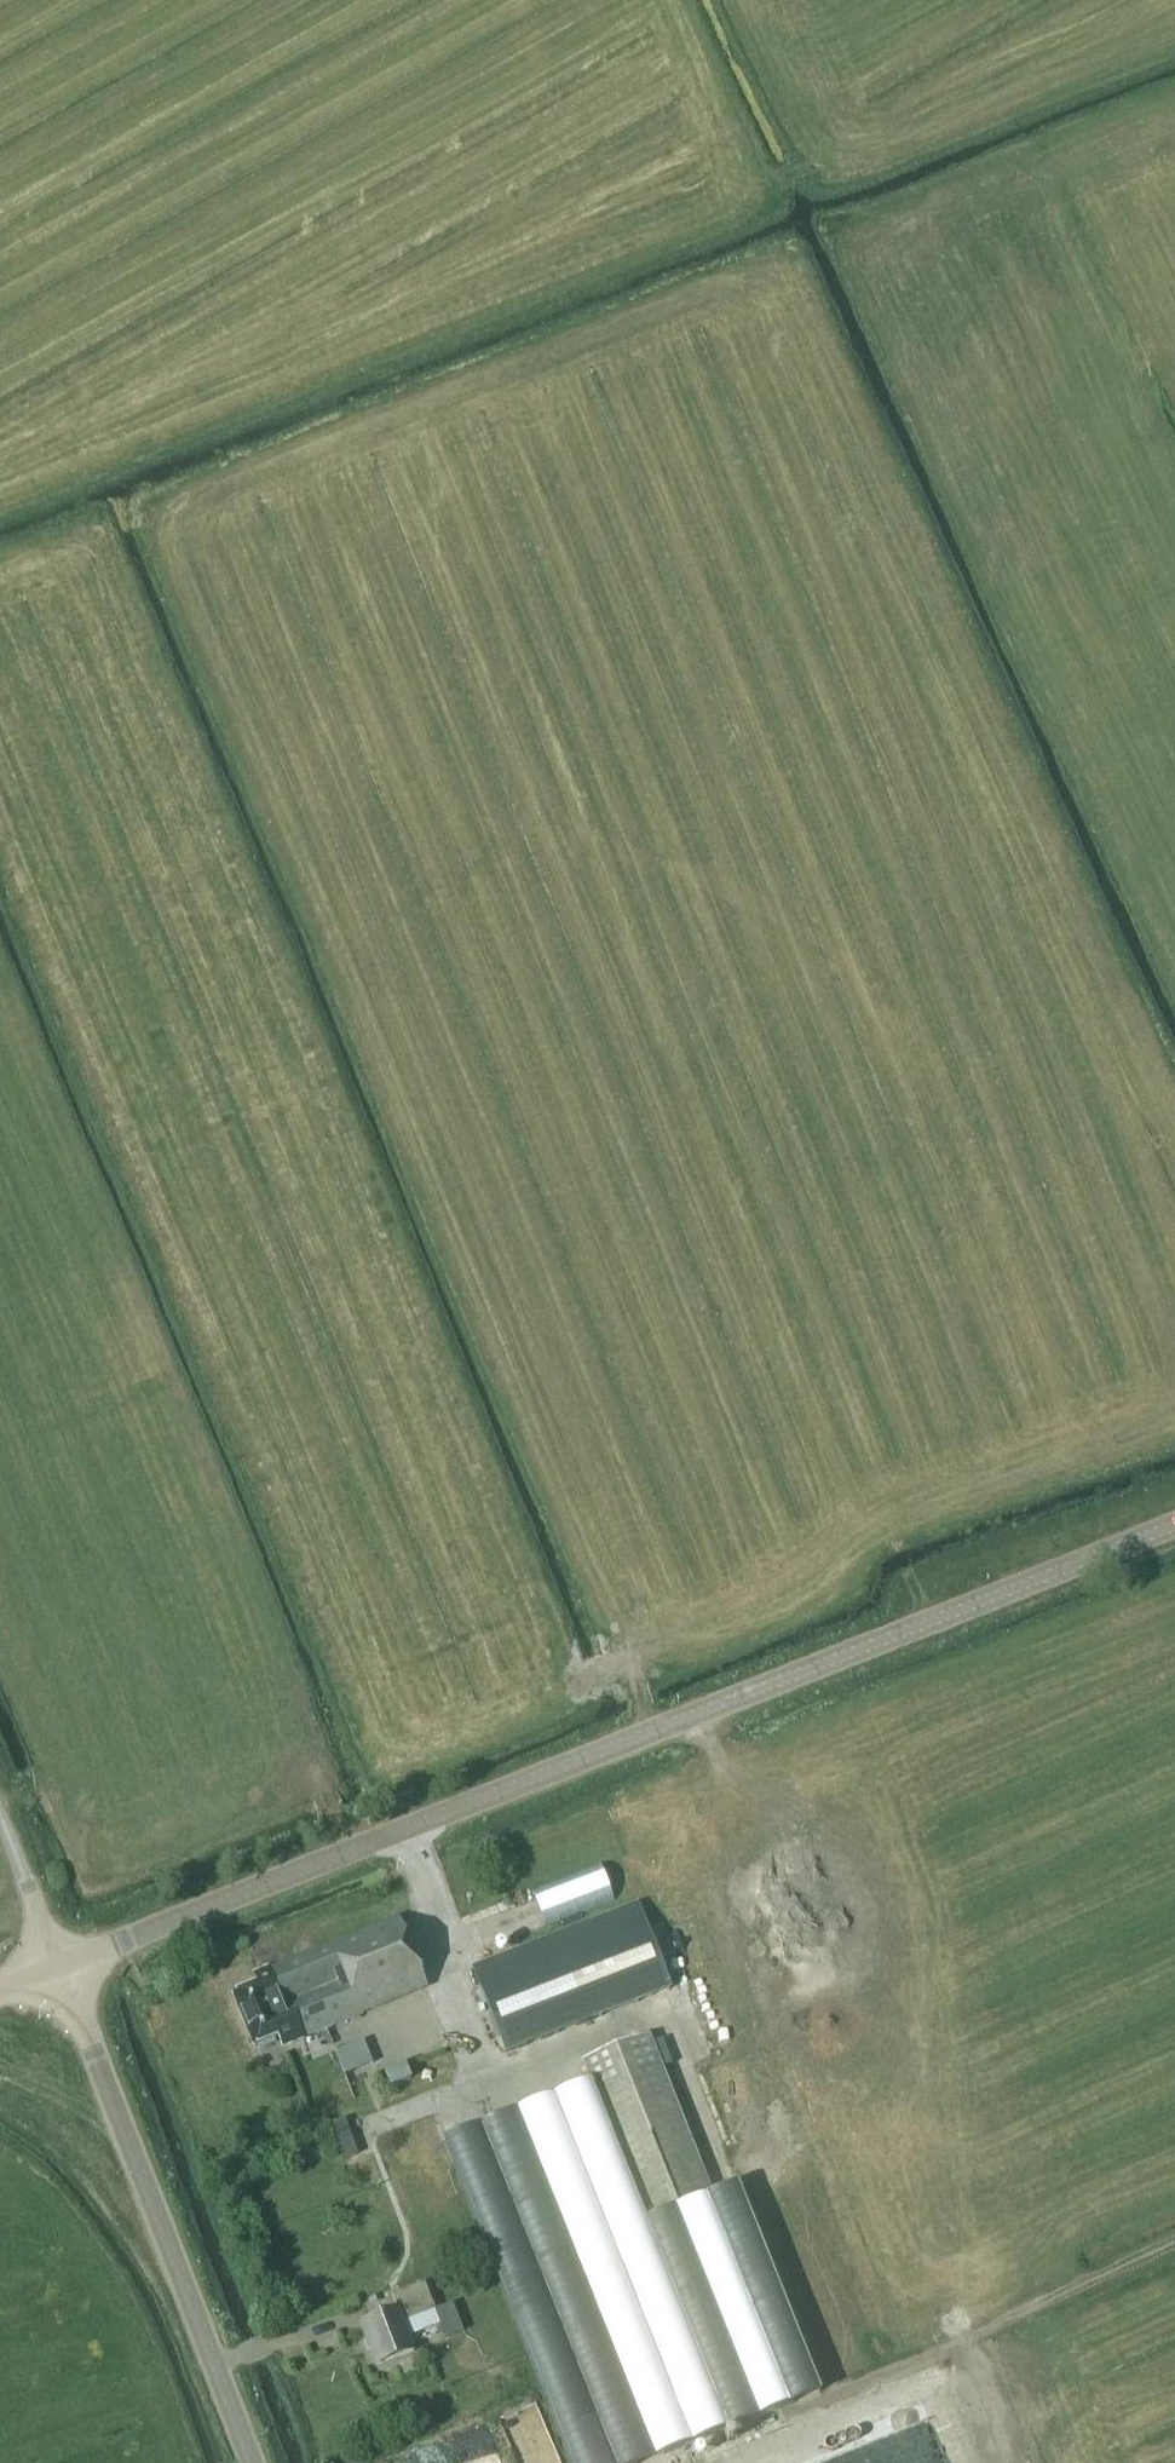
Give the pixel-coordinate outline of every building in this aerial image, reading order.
[(565,1933),(472,1969),(505,2052),(597,2016),(670,1988),(637,1904),(565,1933)] [(282,2044),(426,1986),(399,1918),(255,1976),(258,1985),(234,1995),(239,2009),(248,2031),(254,2045),(278,2036),(282,2044)] [(445,2142),(573,2462),(641,2462),(821,2391),(738,2184),(710,2195),(648,2037),(582,2063),(590,2084),(445,2142)] [(336,2052),(344,2075),(374,2065),(365,2042),(336,2052)] [(407,2066),(402,2068),(387,2074),(393,2089),(413,2081),(407,2066)] [(436,2308),(425,2279),(391,2291),(397,2306),(359,2320),(376,2365),(414,2350),(403,2321),(436,2308)] [(882,2462),(942,2462),(932,2436),(880,2457),(882,2462)]
